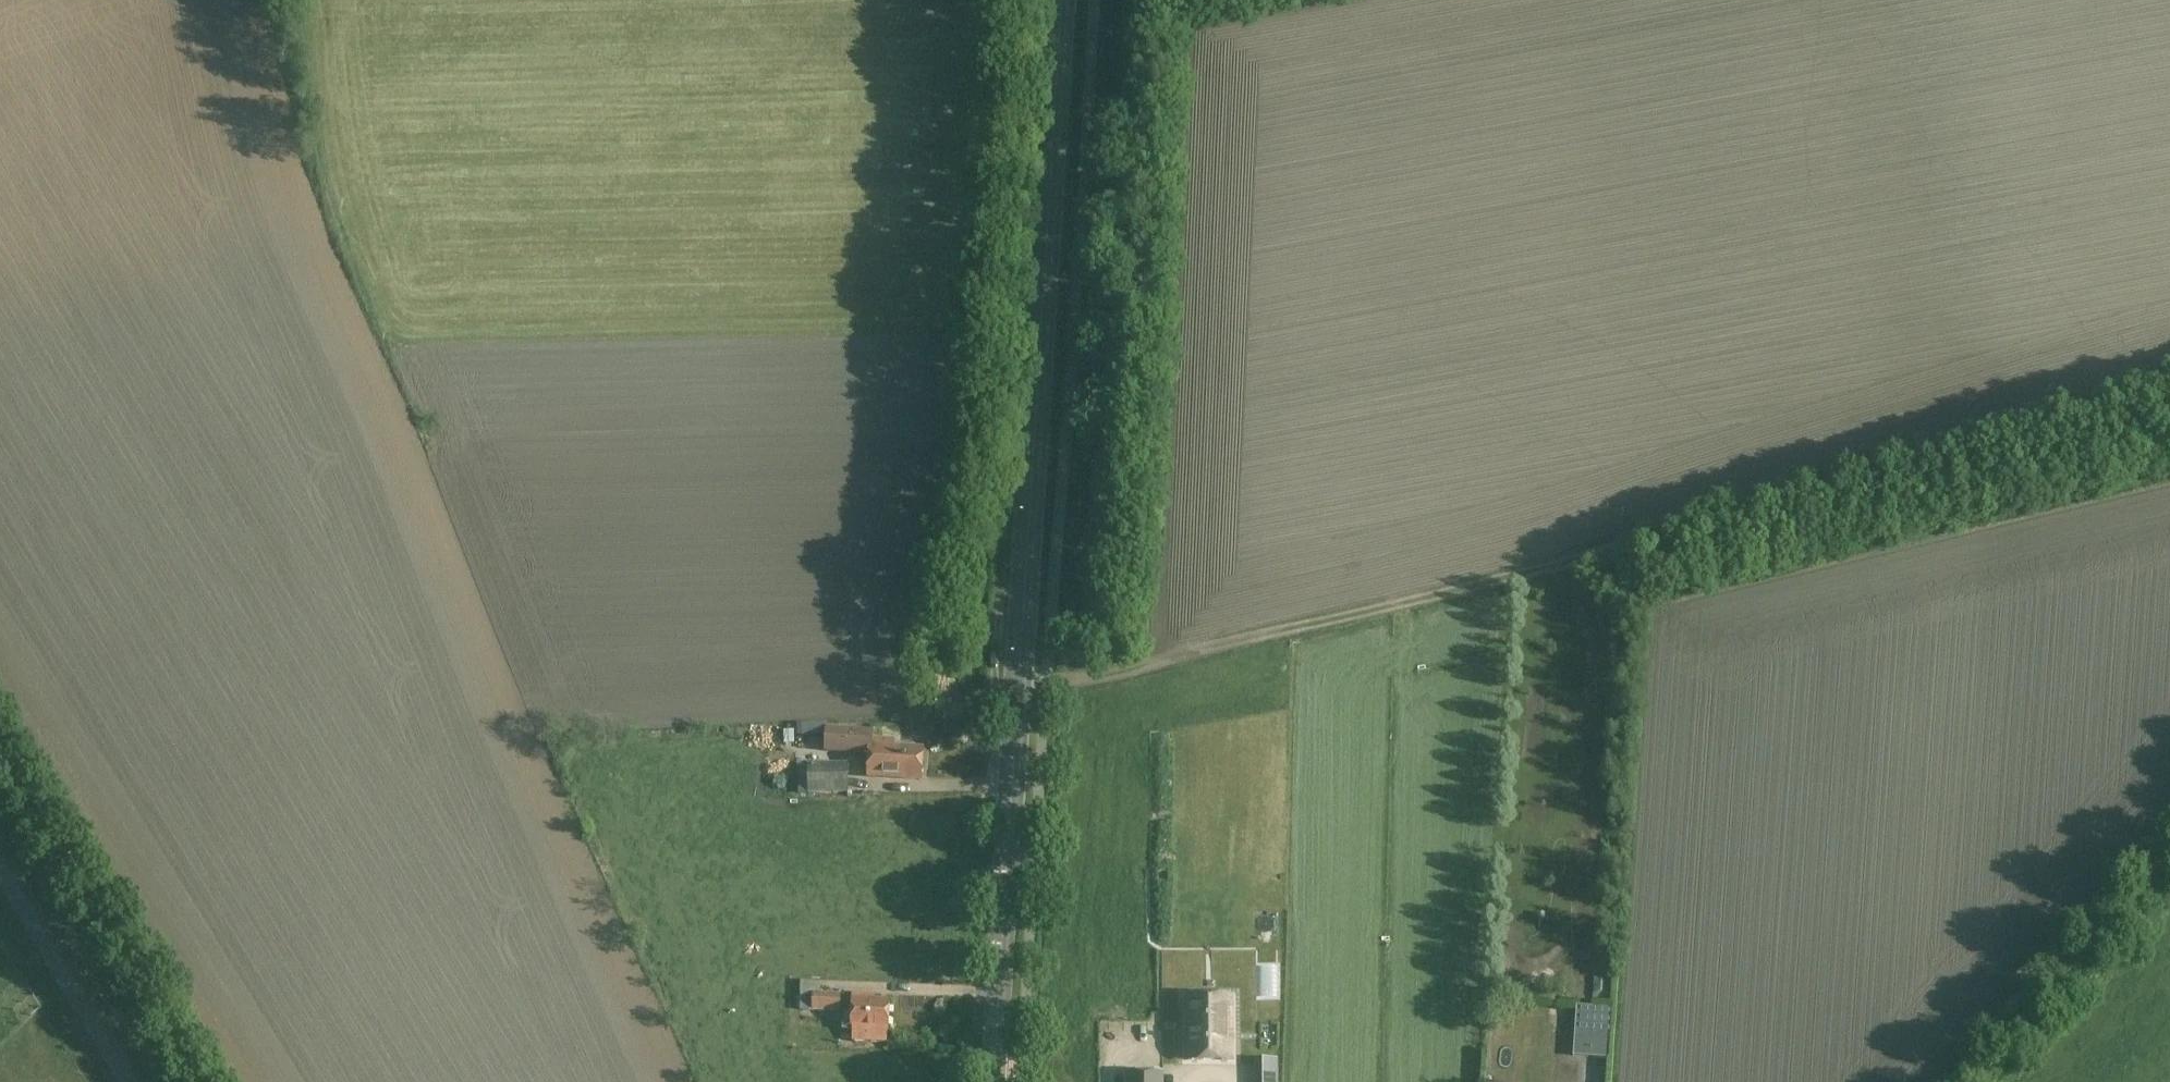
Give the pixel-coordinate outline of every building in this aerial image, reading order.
[(813,736),(827,735),(827,729),(828,729),(827,722),(812,723),(813,736)] [(826,751),(870,754),(871,740),(872,732),(828,729),(827,729),(827,735),(826,751)] [(871,740),(870,754),(869,777),(923,780),(923,751),(892,749),(893,742),(871,740)] [(800,795),(849,794),(848,765),(808,766),(808,768),(799,768),(800,795)] [(800,1011),(841,1014),(842,995),(820,994),(821,983),(802,982),(800,1011)] [(889,1001),(876,1001),(876,995),(856,994),(855,1013),(843,1012),(842,1030),(854,1031),(853,1042),(888,1043),(889,1001)] [(1230,998),(1188,998),(1188,1060),(1230,1060),(1230,998)] [(1594,1008),(1577,1006),(1575,1039),(1592,1040),(1594,1008)] [(1256,1060),(1256,1081),(1277,1081),(1277,1060),(1256,1060)] [(1130,1073),(1130,1081),(1165,1081),(1165,1073),(1130,1073)]
